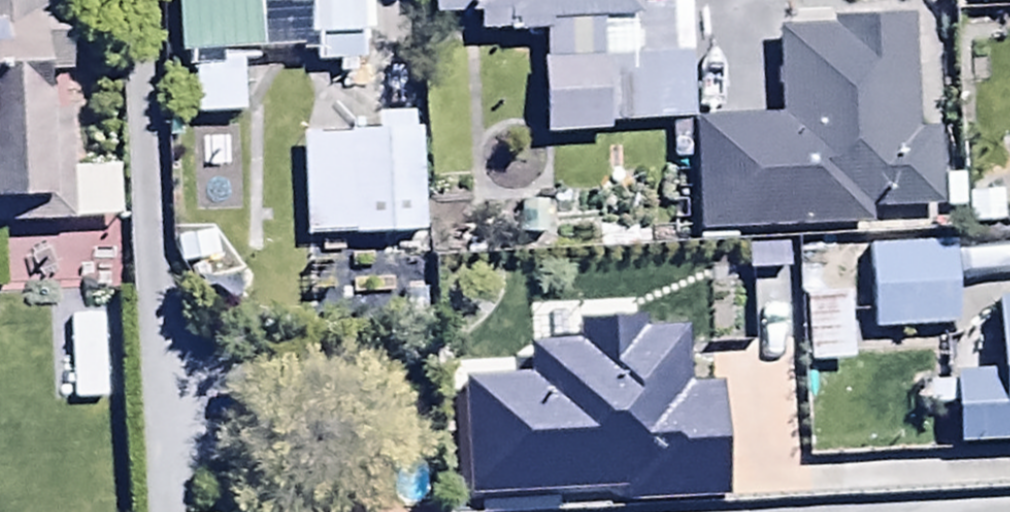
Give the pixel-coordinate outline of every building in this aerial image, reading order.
[(46,217),(47,232),(116,229),(113,174),(71,176),(63,20),(45,21),(44,0),(0,0),(0,219),(46,217)] [(172,61),(291,57),(291,65),(310,64),(310,74),(331,74),(331,83),(355,82),(354,67),(362,67),(360,0),(171,0),(172,61)] [(422,30),(470,30),(470,41),(539,41),(539,144),(605,144),(605,129),(684,129),(684,16),(634,16),(634,0),(422,0),(422,30)] [(974,10),(1009,10),(1009,0),(974,0),(974,10)] [(691,129),(694,237),(869,233),(869,221),(942,218),(940,136),(918,137),(915,24),(827,27),(827,35),(774,36),(776,127),(691,129)] [(238,72),(189,74),(192,123),(241,121),(238,72)] [(369,141),(296,143),(303,290),(382,286),(383,297),(426,295),(417,120),(368,122),(369,141)] [(952,249),(868,250),(870,335),(954,333),(952,249)] [(848,298),(806,299),(808,370),(850,369),(848,298)] [(994,305),(995,343),(931,345),(932,382),(947,382),(950,453),(1009,451),(1009,305),(994,305)] [(527,386),(461,388),(465,505),(618,500),(619,508),(721,505),(717,390),(684,391),(682,335),(643,336),(643,323),(572,325),(573,350),(526,351),(527,386)]
